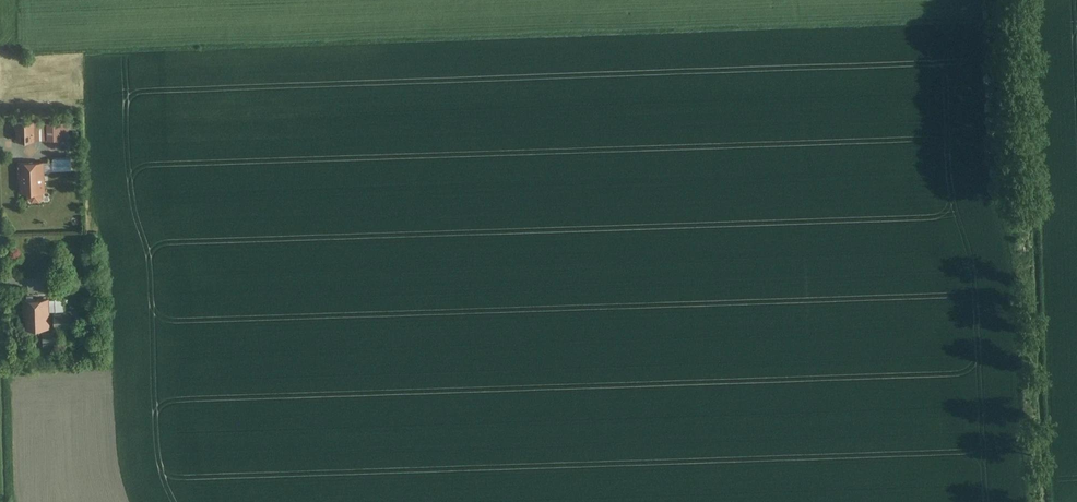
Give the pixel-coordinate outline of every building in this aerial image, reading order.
[(16,124),(16,141),(67,140),(66,123),(16,124)] [(49,160),(20,161),(22,193),(27,193),(28,200),(45,199),(44,171),(49,171),(49,160)] [(64,300),(24,300),(24,330),(77,329),(77,312),(64,312),(64,300)]
